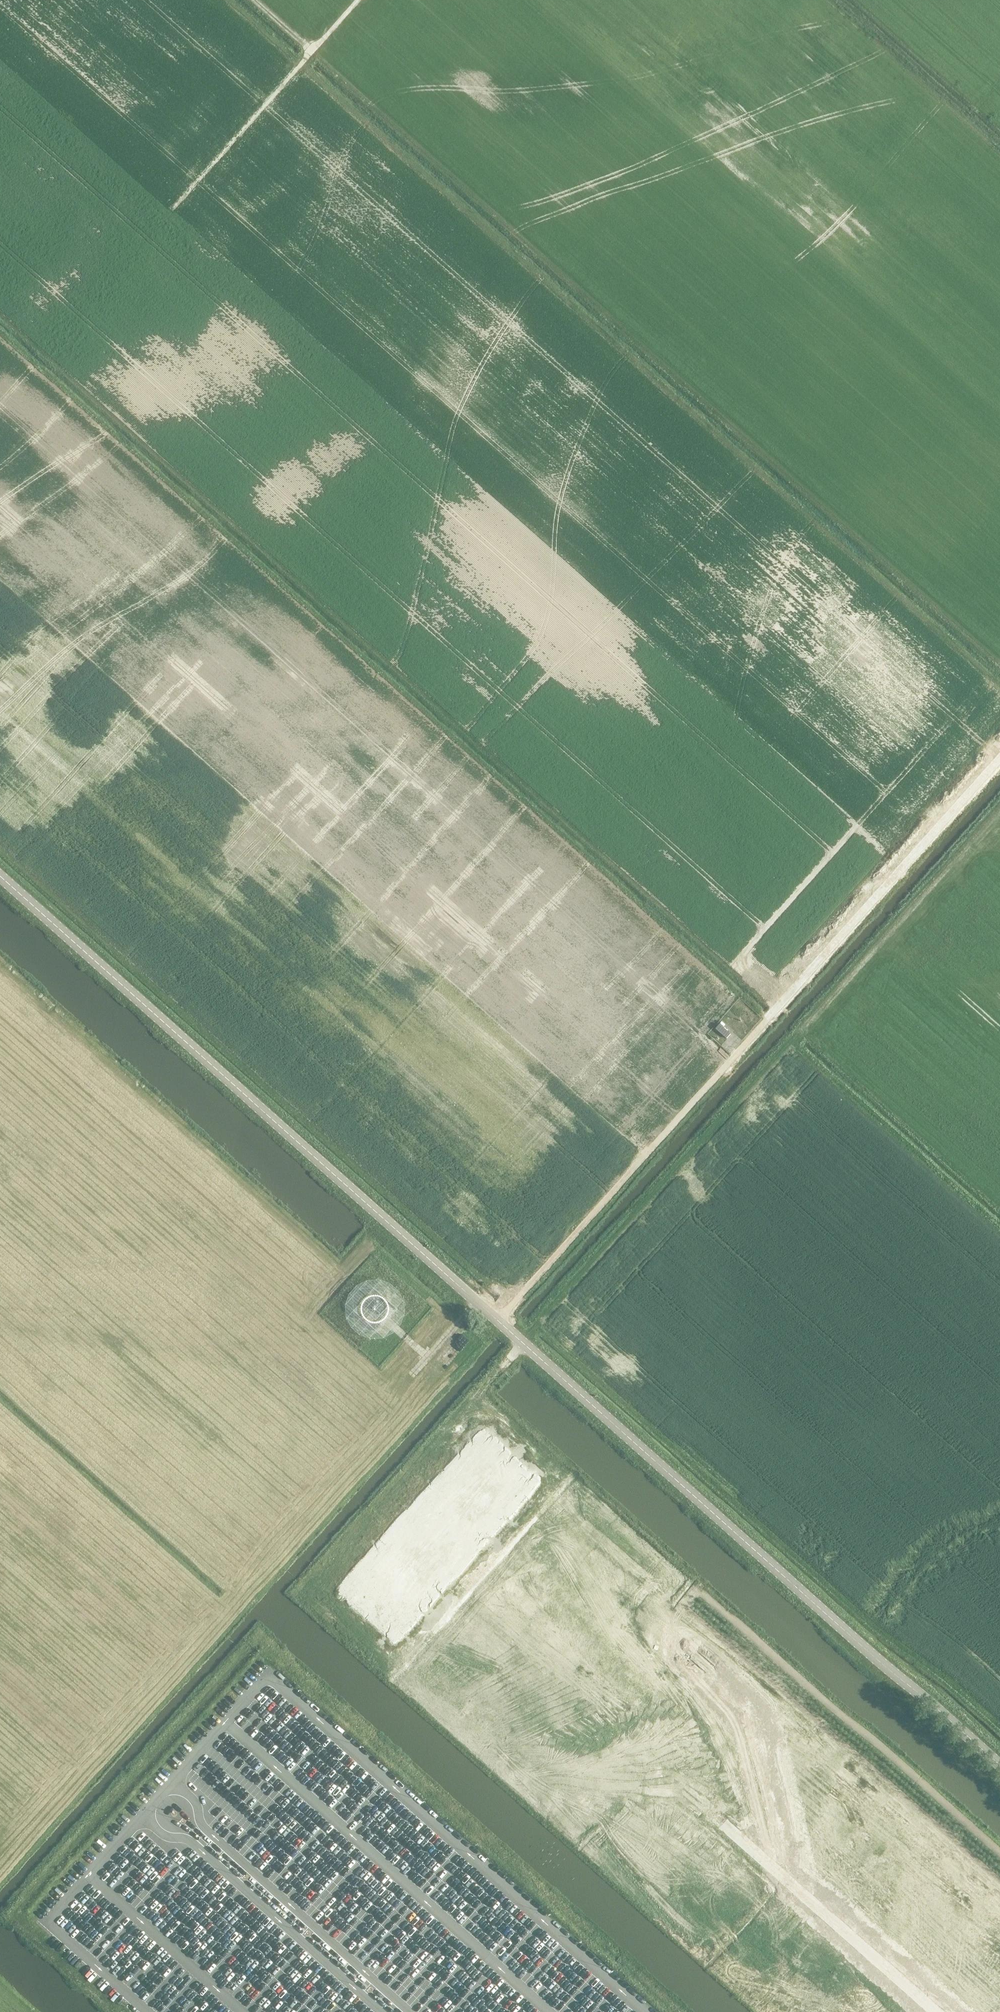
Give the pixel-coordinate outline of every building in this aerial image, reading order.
[(720,1024),(716,1028),(727,1038),(731,1033),(720,1024)] [(384,1301),(376,1310),(381,1314),(389,1305),(384,1301)] [(294,1741),(300,1745),(302,1742),(307,1745),(319,1730),(308,1722),(294,1741)] [(327,1745),(304,1769),(312,1776),(335,1753),(327,1745)]
